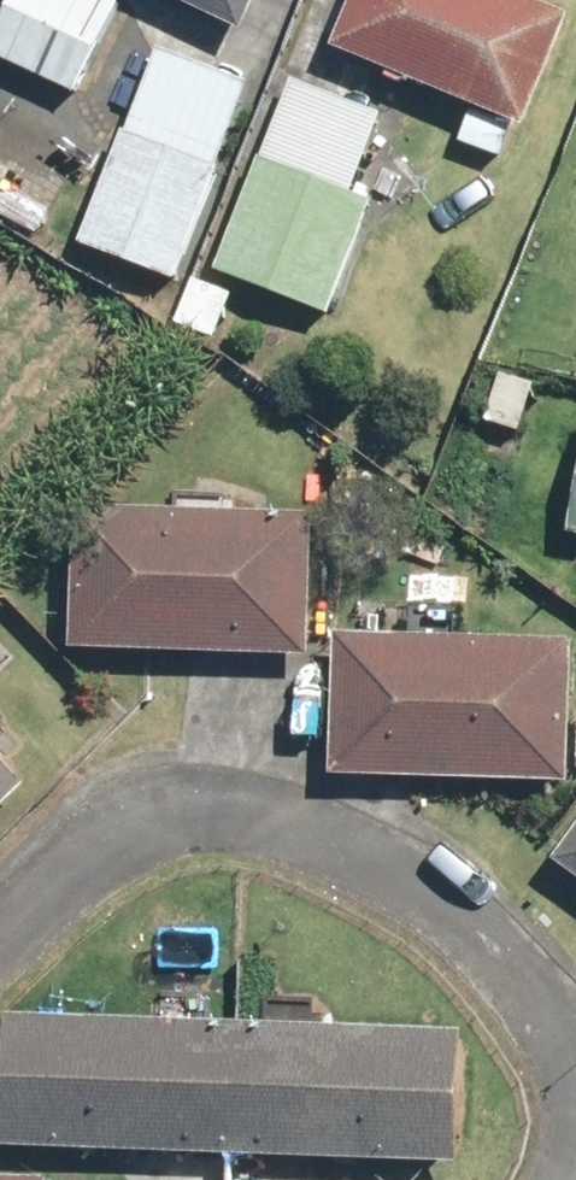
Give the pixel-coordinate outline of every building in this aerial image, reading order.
[(251,31),(267,0),(188,0),(251,31)] [(345,45),(538,121),(575,26),(575,8),(555,0),(362,0),(345,45)] [(166,50),(84,237),(173,276),(255,89),(166,50)] [(292,81),(215,265),(318,308),(395,124),(292,81)] [(102,502),(98,638),(319,645),(323,509),(102,502)] [(358,634),(346,752),(575,773),(575,766),(575,655),(358,634)] [(39,782),(0,742),(0,820),(39,782)] [(462,1026),(18,1003),(11,1134),(455,1157),(462,1026)]
